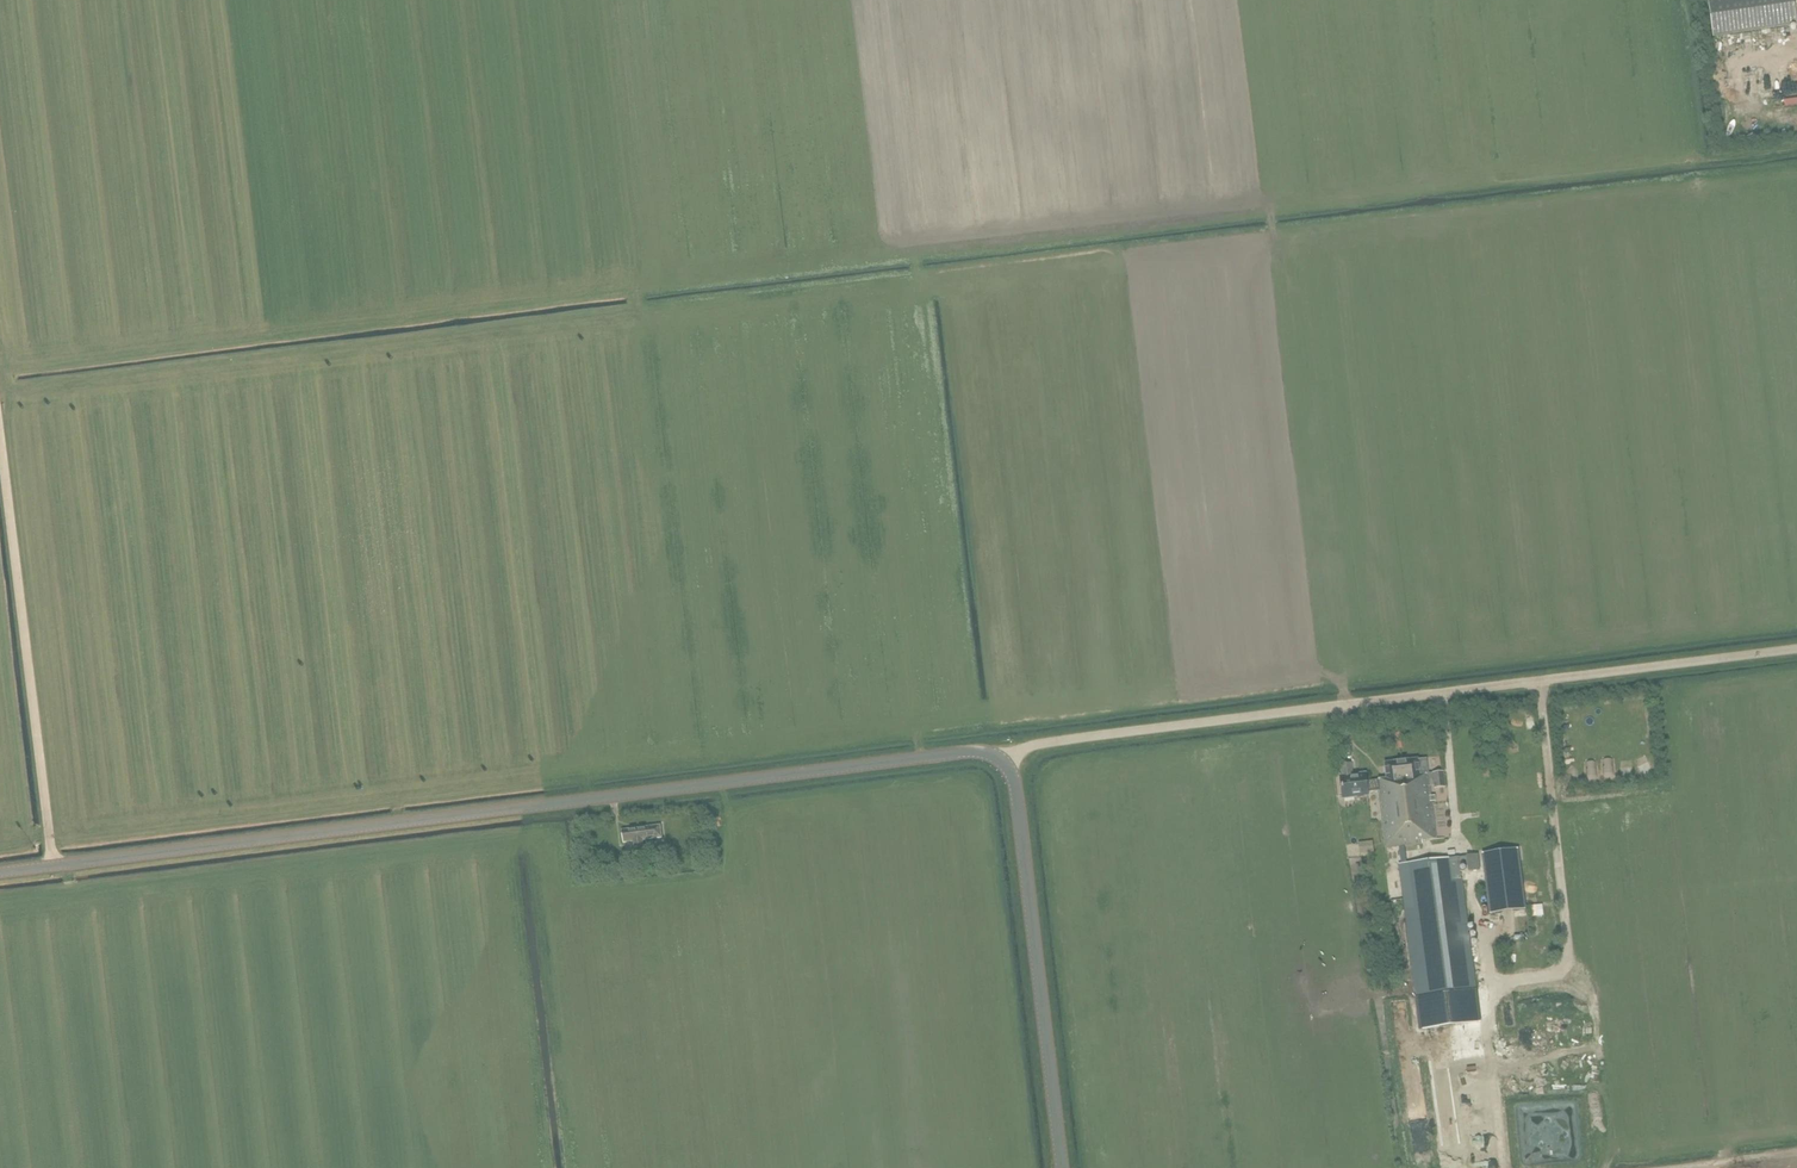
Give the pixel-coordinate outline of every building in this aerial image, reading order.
[(1793,0),(1707,0),(1713,37),(1796,25),(1793,0)] [(1422,840),(1436,839),(1430,786),(1435,786),(1435,789),(1445,787),(1443,772),(1433,773),(1428,773),(1426,758),(1418,759),(1385,763),(1387,779),(1366,782),(1365,773),(1352,774),(1350,764),(1342,765),(1343,775),(1341,776),(1343,800),(1368,797),(1368,793),(1379,791),(1385,848),(1423,843),(1422,840)] [(623,843),(634,841),(635,851),(644,850),(642,840),(662,838),(660,826),(621,831),(623,843)] [(1360,841),(1360,853),(1374,852),(1374,840),(1360,841)] [(1526,909),(1519,849),(1481,854),(1489,914),(1526,909)] [(1480,871),(1478,854),(1466,856),(1466,857),(1459,858),(1459,857),(1399,865),(1416,999),(1415,999),(1419,1030),(1445,1027),(1445,1026),(1455,1025),(1481,1022),(1477,991),(1476,991),(1461,868),(1468,867),(1468,872),(1480,871)] [(1392,916),(1391,904),(1384,904),(1384,906),(1379,906),(1380,915),(1385,914),(1386,916),(1392,916)]
